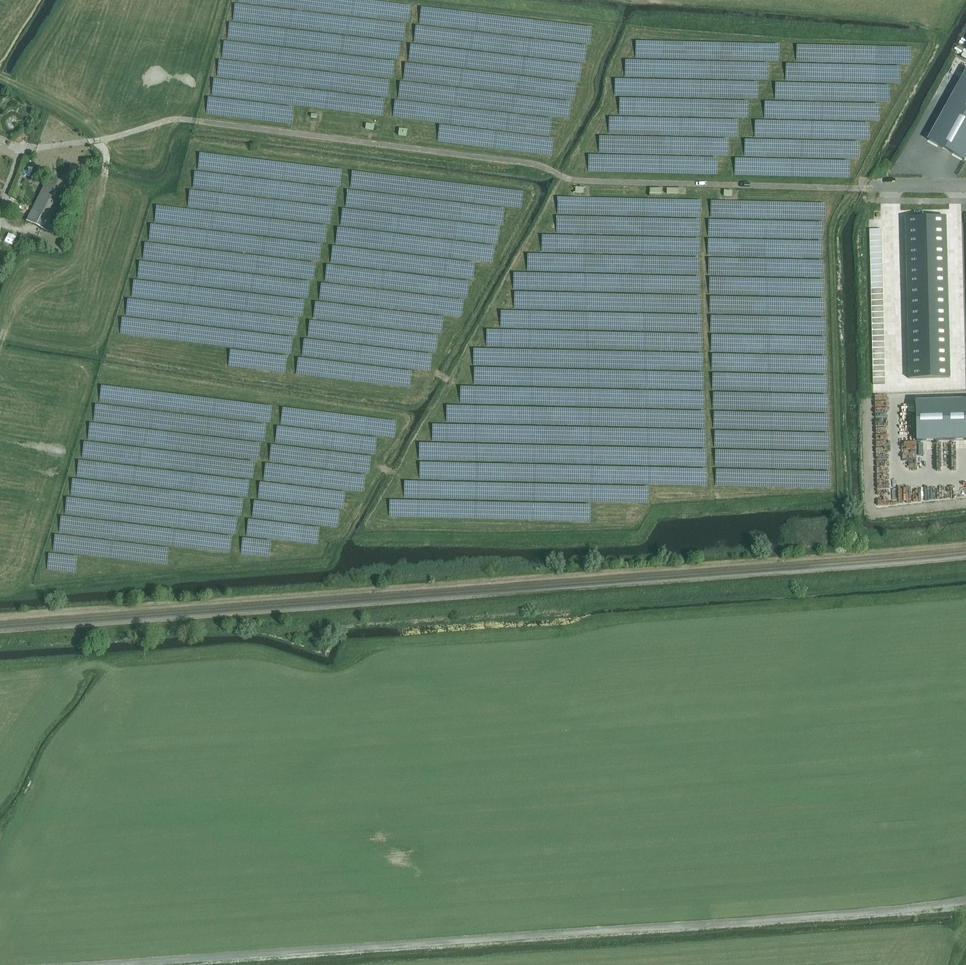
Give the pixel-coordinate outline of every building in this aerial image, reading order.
[(930,141),(965,160),(965,157),(965,75),(930,141)] [(26,191),(20,189),(32,161),(25,158),(9,195),(22,201),(26,191)] [(45,231),(50,222),(68,186),(50,177),(32,213),(27,222),(45,231)] [(946,217),(905,218),(909,379),(950,378),(946,217)] [(881,230),(869,230),(873,384),(885,384),(881,230)] [(916,442),(965,441),(965,401),(915,402),(916,442)]
